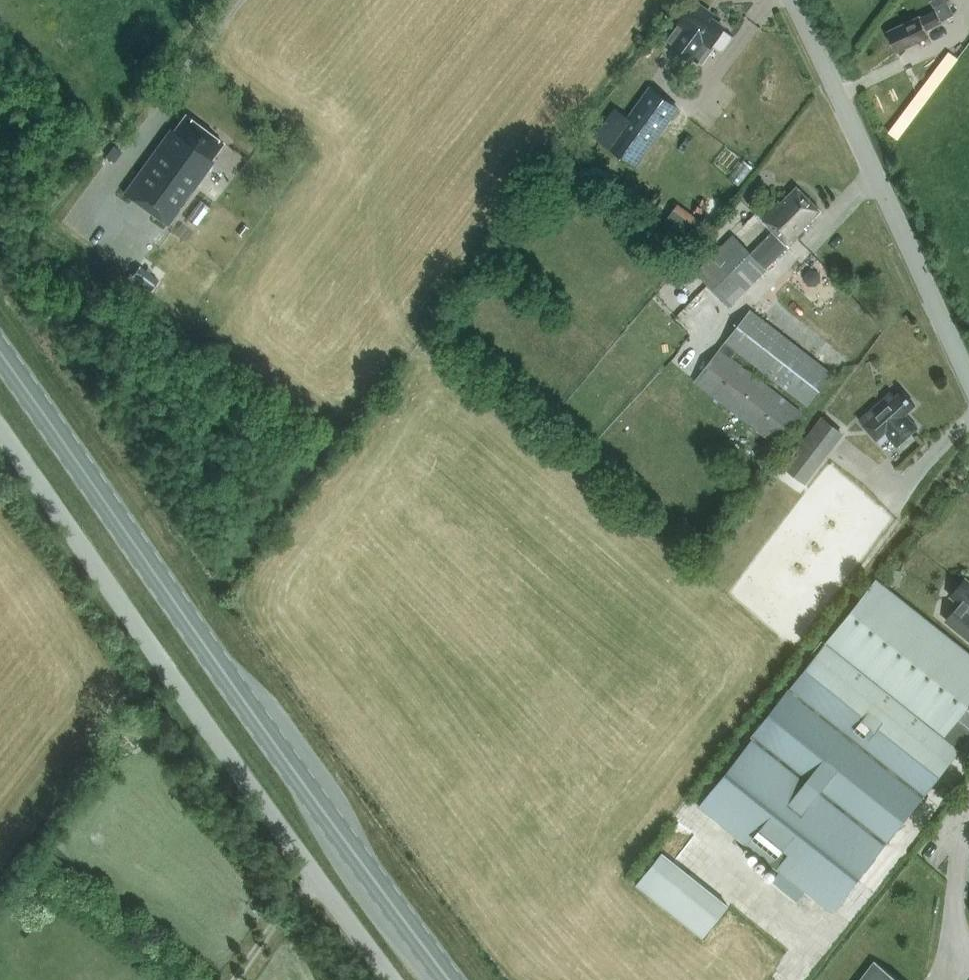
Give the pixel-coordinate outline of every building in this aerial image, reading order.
[(927,28),(943,20),(943,19),(956,12),(951,0),(933,0),(937,8),(922,15),(921,13),(904,21),(905,23),(890,31),(898,48),(911,42),(912,44),(930,35),(927,28)] [(675,43),(674,44),(692,57),(692,55),(698,60),(710,43),(711,44),(723,27),(704,13),(707,9),(695,1),(680,21),(681,22),(669,39),(675,43)] [(651,86),(644,96),(620,129),(610,144),(637,162),(661,129),(678,105),(651,86)] [(144,164),(124,192),(140,203),(141,202),(154,212),(153,213),(168,224),(214,160),(211,158),(223,142),(186,114),(173,131),(170,129),(155,150),(144,164)] [(732,236),(694,273),(727,307),(765,269),(789,246),(806,228),(803,225),(818,210),(795,188),(781,203),(777,200),(760,219),(772,231),(749,254),(743,247),(732,236)] [(676,200),(665,214),(688,232),(700,218),(676,200)] [(804,273),(804,280),(809,285),(815,285),(820,280),(820,273),(815,269),(809,269),(804,273)] [(149,272),(142,282),(151,289),(159,279),(149,272)] [(775,444),(799,413),(731,359),(737,352),(805,406),(830,374),(749,311),(694,381),(775,444)] [(904,413),(914,404),(901,390),(894,396),(890,391),(858,419),(879,443),(887,436),(896,446),(917,427),(904,413)] [(844,432),(821,415),(783,466),(805,483),(844,432)] [(952,595),(962,603),(952,616),(962,623),(959,627),(968,635),(968,579),(967,577),(952,595)] [(701,803),(833,910),(968,742),(968,724),(959,716),(968,702),(968,651),(879,581),(878,580),(756,740),(753,738),(701,803)] [(700,935),(725,903),(657,849),(631,881),(700,935)] [(797,901),(807,888),(782,869),(773,881),(797,901)] [(874,961),(860,979),(899,979),(874,961)]
